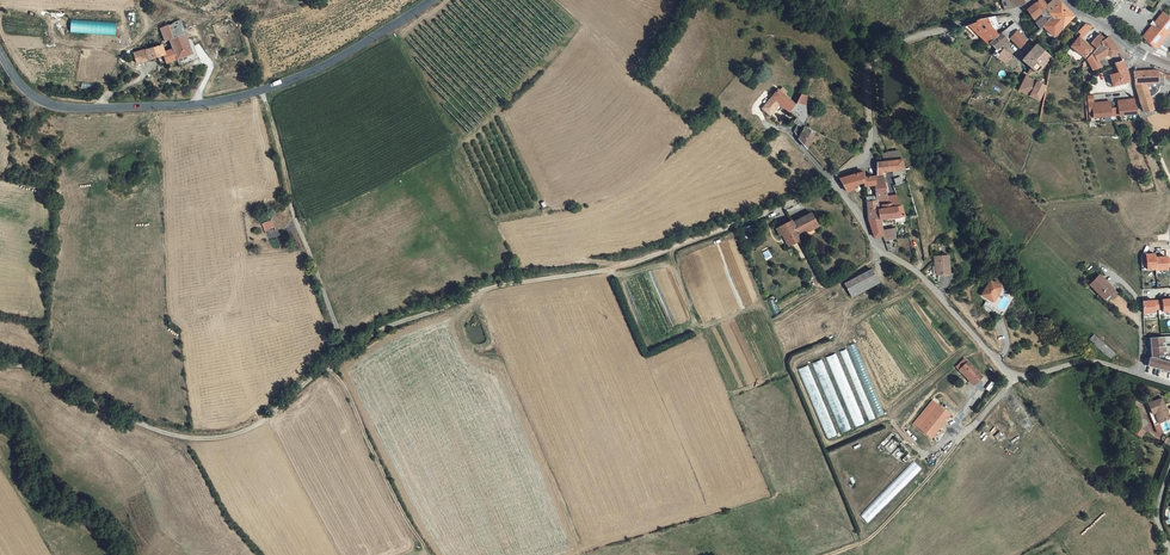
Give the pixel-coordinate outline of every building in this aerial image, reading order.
[(1043,7),(1046,4),(1043,0),(1037,0),(1028,7),(1027,8),(1032,17),(1035,15),(1041,11),(1043,15),(1038,19),(1035,21),(1039,27),(1042,24),(1050,16),(1043,7)] [(1050,16),(1042,24),(1051,36),(1073,16),(1059,0),(1051,0),(1046,4),(1043,7),(1050,16)] [(1169,27),(1169,19),(1161,12),(1143,32),(1158,43),(1169,27)] [(997,25),(995,15),(992,16),(987,17),(989,27),(992,27),(997,25)] [(989,40),(997,35),(992,27),(989,27),(987,17),(979,19),(979,20),(969,24),(989,40)] [(71,33),(117,34),(117,22),(72,20),(71,33)] [(182,20),(160,28),(166,44),(171,42),(174,50),(177,60),(194,54),(189,38),(187,33),(182,20)] [(1090,24),(1085,22),(1076,30),(1078,32),(1069,44),(1082,56),(1089,47),(1079,37),(1090,24)] [(1018,27),(1015,24),(1004,35),(1008,40),(1009,38),(1016,29),(1018,27)] [(1023,38),(1016,29),(1009,38),(1018,47),(1024,41),(1023,38)] [(1008,40),(1004,35),(1002,32),(997,35),(989,40),(997,46),(1000,44),(1008,40)] [(1099,33),(1090,43),(1095,48),(1101,41),(1104,38),(1099,33)] [(1101,41),(1109,55),(1117,51),(1113,43),(1108,35),(1104,38),(1101,41)] [(1098,61),(1109,55),(1101,41),(1095,48),(1093,50),(1098,61)] [(161,44),(134,54),(137,64),(138,64),(165,55),(164,53),(161,44)] [(1049,57),(1034,44),(1032,46),(1030,48),(1043,61),(1042,62),(1047,66),(1048,61),(1049,57)] [(1009,55),(1010,54),(1003,48),(997,54),(1002,60),(1008,64),(1012,67),(1015,59),(1009,55)] [(1028,65),(1034,71),(1042,62),(1043,61),(1030,48),(1021,58),(1028,65)] [(173,61),(177,60),(174,50),(164,53),(165,55),(168,63),(173,61)] [(1100,65),(1098,61),(1093,50),(1086,57),(1091,67),(1100,65)] [(1109,72),(1112,83),(1127,79),(1126,72),(1124,65),(1122,61),(1121,60),(1113,62),(1114,65),(1116,70),(1109,72)] [(1151,65),(1134,66),(1136,77),(1139,89),(1142,100),(1145,106),(1153,103),(1150,91),(1153,91),(1156,90),(1157,90),(1158,89),(1159,88),(1160,88),(1160,87),(1160,86),(1160,85),(1160,84),(1159,82),(1158,81),(1160,81),(1159,78),(1162,77),(1161,69),(1158,69),(1158,66),(1151,65)] [(1035,81),(1025,75),(1017,89),(1027,95),(1035,81)] [(1044,85),(1035,81),(1027,95),(1036,99),(1044,85)] [(783,102),(787,106),(792,110),(797,104),(780,89),(774,95),(783,102)] [(1125,94),(1118,95),(1119,102),(1119,109),(1131,109),(1131,101),(1128,102),(1127,95),(1125,95),(1125,94)] [(764,106),(772,113),(781,104),(783,102),(774,95),(764,106)] [(799,117),(805,120),(802,124),(807,127),(812,129),(817,118),(807,114),(810,95),(805,95),(797,104),(792,110),(788,115),(796,121),(799,117)] [(1111,95),(1104,96),(1104,97),(1102,97),(1103,110),(1114,110),(1114,103),(1111,103),(1111,95)] [(1091,104),(1089,104),(1090,111),(1103,110),(1102,97),(1100,97),(1100,96),(1092,97),(1093,99),(1093,104),(1091,104)] [(792,126),(796,121),(788,115),(784,119),(792,126)] [(802,138),(809,146),(817,131),(812,129),(807,127),(802,138)] [(883,156),(890,155),(901,153),(898,146),(881,147),(883,156)] [(901,153),(890,155),(892,164),(893,167),(904,165),(901,153)] [(886,166),(892,164),(890,155),(883,156),(886,166)] [(876,179),(878,194),(881,193),(887,192),(886,188),(882,167),(886,166),(883,156),(876,157),(878,168),(875,169),(866,170),(867,172),(861,173),(863,178),(866,177),(867,181),(876,179)] [(857,182),(856,179),(863,178),(861,173),(867,172),(866,170),(865,165),(844,170),(842,172),(848,184),(857,182)] [(887,192),(888,197),(893,196),(894,201),(899,200),(897,190),(887,192)] [(869,206),(870,215),(881,214),(903,210),(901,200),(899,200),(894,201),(893,196),(888,197),(887,192),(881,193),(883,199),(878,201),(877,194),(867,197),(869,206)] [(816,221),(809,206),(794,213),(795,217),(779,224),(783,231),(788,229),(792,238),(804,233),(802,228),(816,221)] [(875,230),(884,229),(883,224),(881,214),(870,215),(875,230)] [(273,222),(264,226),(267,232),(276,229),(273,222)] [(885,234),(893,232),(891,223),(883,224),(884,229),(885,234)] [(948,250),(934,251),(934,261),(938,260),(939,269),(950,269),(948,250)] [(1158,255),(1148,255),(1150,272),(1160,271),(1158,255)] [(874,265),(847,279),(852,290),(879,275),(874,265)] [(1090,280),(1108,297),(1117,287),(1100,270),(1090,280)] [(990,276),(981,290),(992,297),(1001,283),(990,276)] [(1162,302),(1145,302),(1146,315),(1164,313),(1162,302)] [(984,309),(990,311),(992,305),(986,303),(984,309)] [(1094,334),(1088,340),(1109,359),(1115,353),(1094,334)] [(1165,339),(1152,339),(1153,349),(1166,348),(1165,339)] [(883,415),(855,343),(849,345),(876,417),(883,415)] [(868,421),(874,418),(847,348),(840,351),(868,421)] [(1153,350),(1154,358),(1166,357),(1166,349),(1153,350)] [(837,352),(827,356),(853,427),(863,423),(837,352)] [(972,377),(980,369),(967,356),(959,364),(972,377)] [(823,358),(813,362),(840,433),(850,429),(823,358)] [(1151,367),(1169,372),(1169,364),(1153,360),(1151,367)] [(800,368),(826,439),(835,435),(809,364),(800,368)] [(950,408),(937,397),(918,420),(931,431),(950,408)] [(1145,404),(1150,416),(1154,415),(1158,423),(1169,418),(1169,411),(1166,412),(1161,397),(1145,404)] [(1140,437),(1143,431),(1138,427),(1135,430),(1131,429),(1130,432),(1140,437)] [(913,461),(884,491),(891,498),(921,468),(913,461)] [(860,516),(867,522),(880,507),(873,501),(860,516)]
